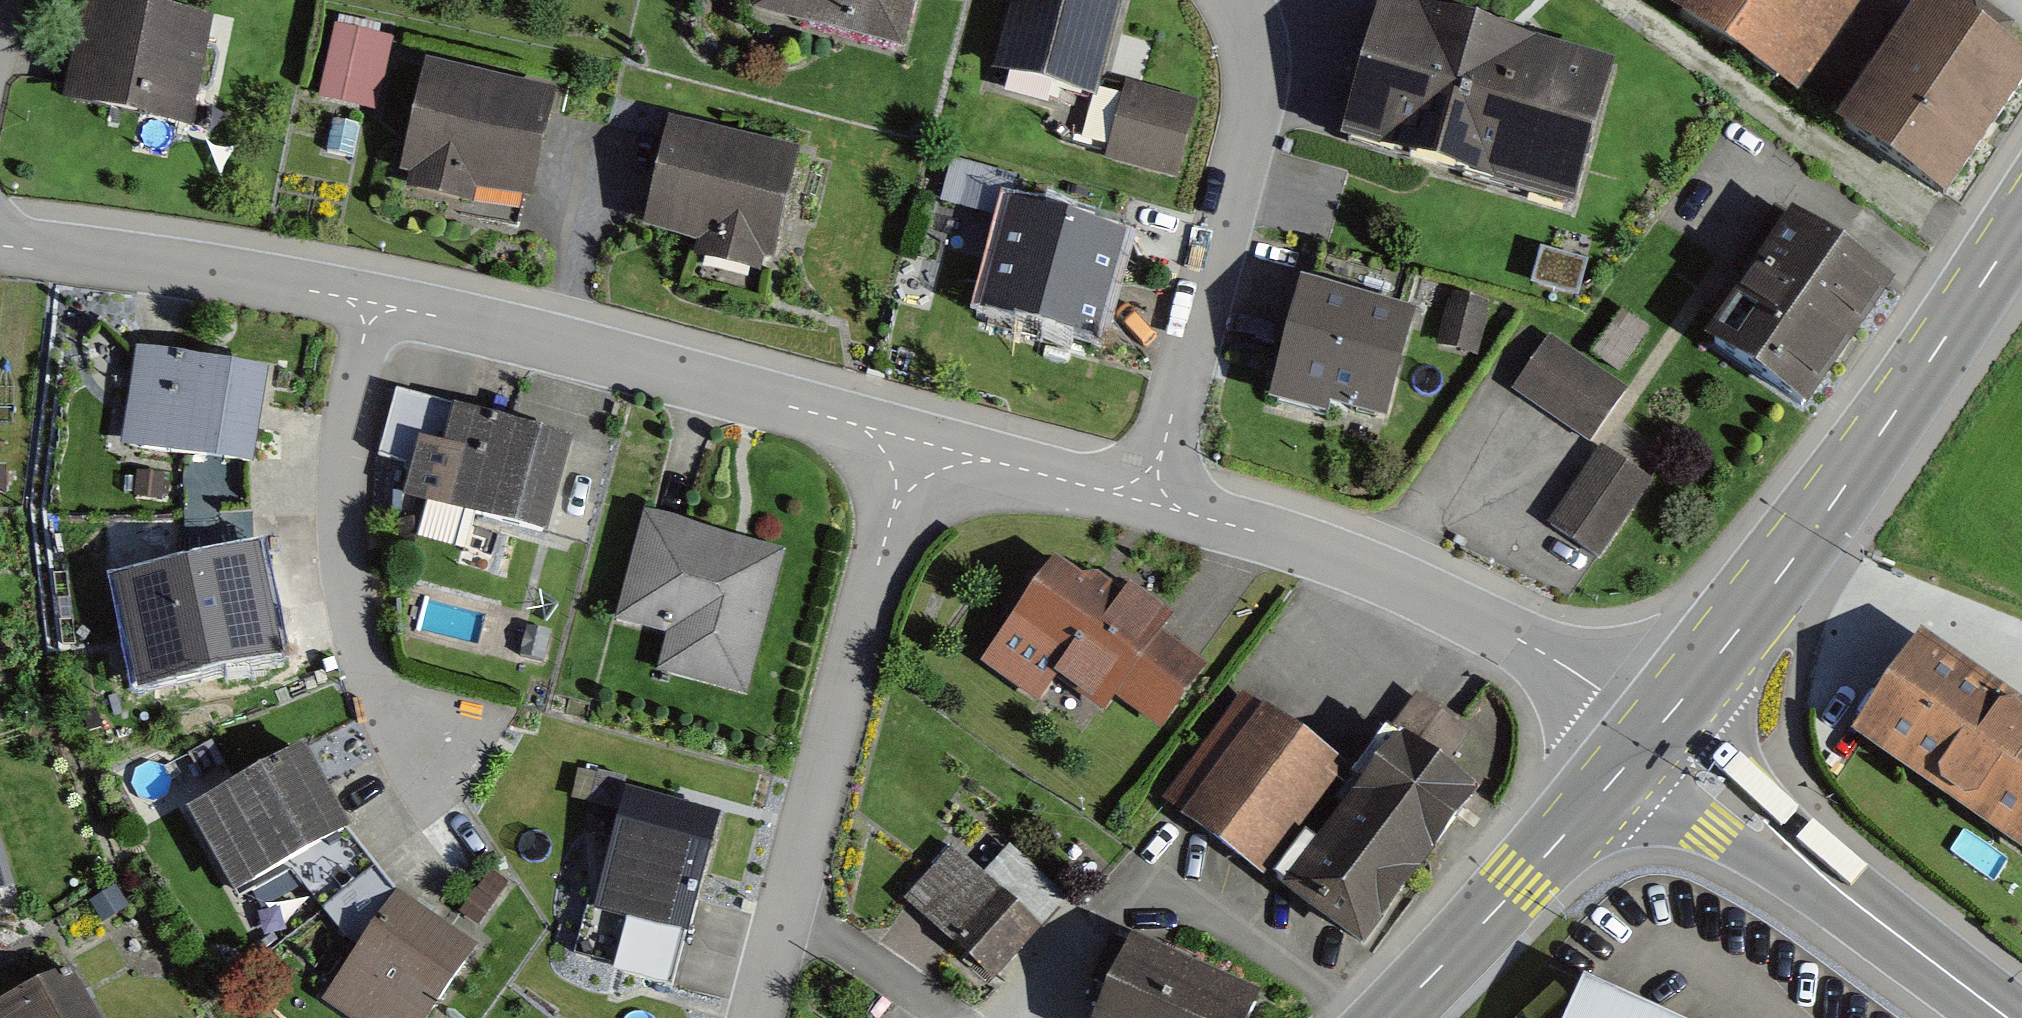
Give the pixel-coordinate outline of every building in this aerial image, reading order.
[(754,15),(902,54),(916,0),(758,0),(754,15)] [(1074,0),(1010,0),(991,70),(1097,98),(1120,13),(1074,0)] [(1656,7),(1799,102),(1867,0),(1660,0),(1656,7)] [(1928,0),(1924,0),(1838,124),(1940,195),(2021,78),(2021,65),(1928,0)] [(212,28),(87,1),(64,106),(189,133),(212,28)] [(1613,76),(1378,9),(1339,146),(1574,213),(1613,76)] [(376,102),(387,27),(337,20),(327,95),(376,102)] [(559,96),(421,64),(397,169),(535,201),(559,96)] [(1193,109),(1128,93),(1111,164),(1176,180),(1193,109)] [(799,157),(666,127),(644,225),(777,255),(799,157)] [(1015,215),(1025,171),(958,156),(948,200),(1015,215)] [(1127,243),(1010,216),(987,313),(1104,340),(1127,243)] [(1892,295),(1780,218),(1695,341),(1806,418),(1892,295)] [(1410,327),(1297,292),(1266,395),(1379,429),(1410,327)] [(1626,394),(1553,347),(1519,399),(1592,447),(1626,394)] [(265,374),(135,352),(119,449),(248,471),(265,374)] [(573,439),(394,392),(377,455),(416,466),(408,494),(549,531),(573,439)] [(1656,486),(1613,459),(1562,537),(1606,565),(1656,486)] [(784,553),(645,518),(619,620),(665,632),(657,666),(749,689),(784,553)] [(1099,598),(1049,563),(984,657),(1040,696),(1052,679),(1102,713),(1114,696),(1158,725),(1202,662),(1158,632),(1169,615),(1114,577),(1099,598)] [(254,568),(127,592),(144,679),(271,655),(254,568)] [(1918,632),(1850,733),(2021,847),(2021,701),(1918,632)] [(1332,763),(1247,700),(1171,802),(1256,866),(1332,763)] [(1397,733),(1387,725),(1273,878),(1366,947),(1481,794),(1435,760),(1458,729),(1421,702),(1397,733)] [(342,829),(298,748),(185,809),(229,890),(291,857),(335,833),(342,829)] [(717,822),(615,798),(589,909),(691,933),(717,822)] [(393,900),(335,833),(291,857),(360,949),(393,900)] [(989,879),(957,851),(909,905),(994,980),(1068,898),(1015,851),(989,879)] [(398,893),(393,900),(360,949),(322,1006),(340,1017),(429,1017),(478,946),(398,893)] [(1112,946),(1083,1017),(1237,1017),(1244,1000),(1112,946)] [(72,968),(0,1006),(0,1017),(99,1017),(72,968)] [(1572,992),(1561,1017),(1630,1017),(1572,992)]
